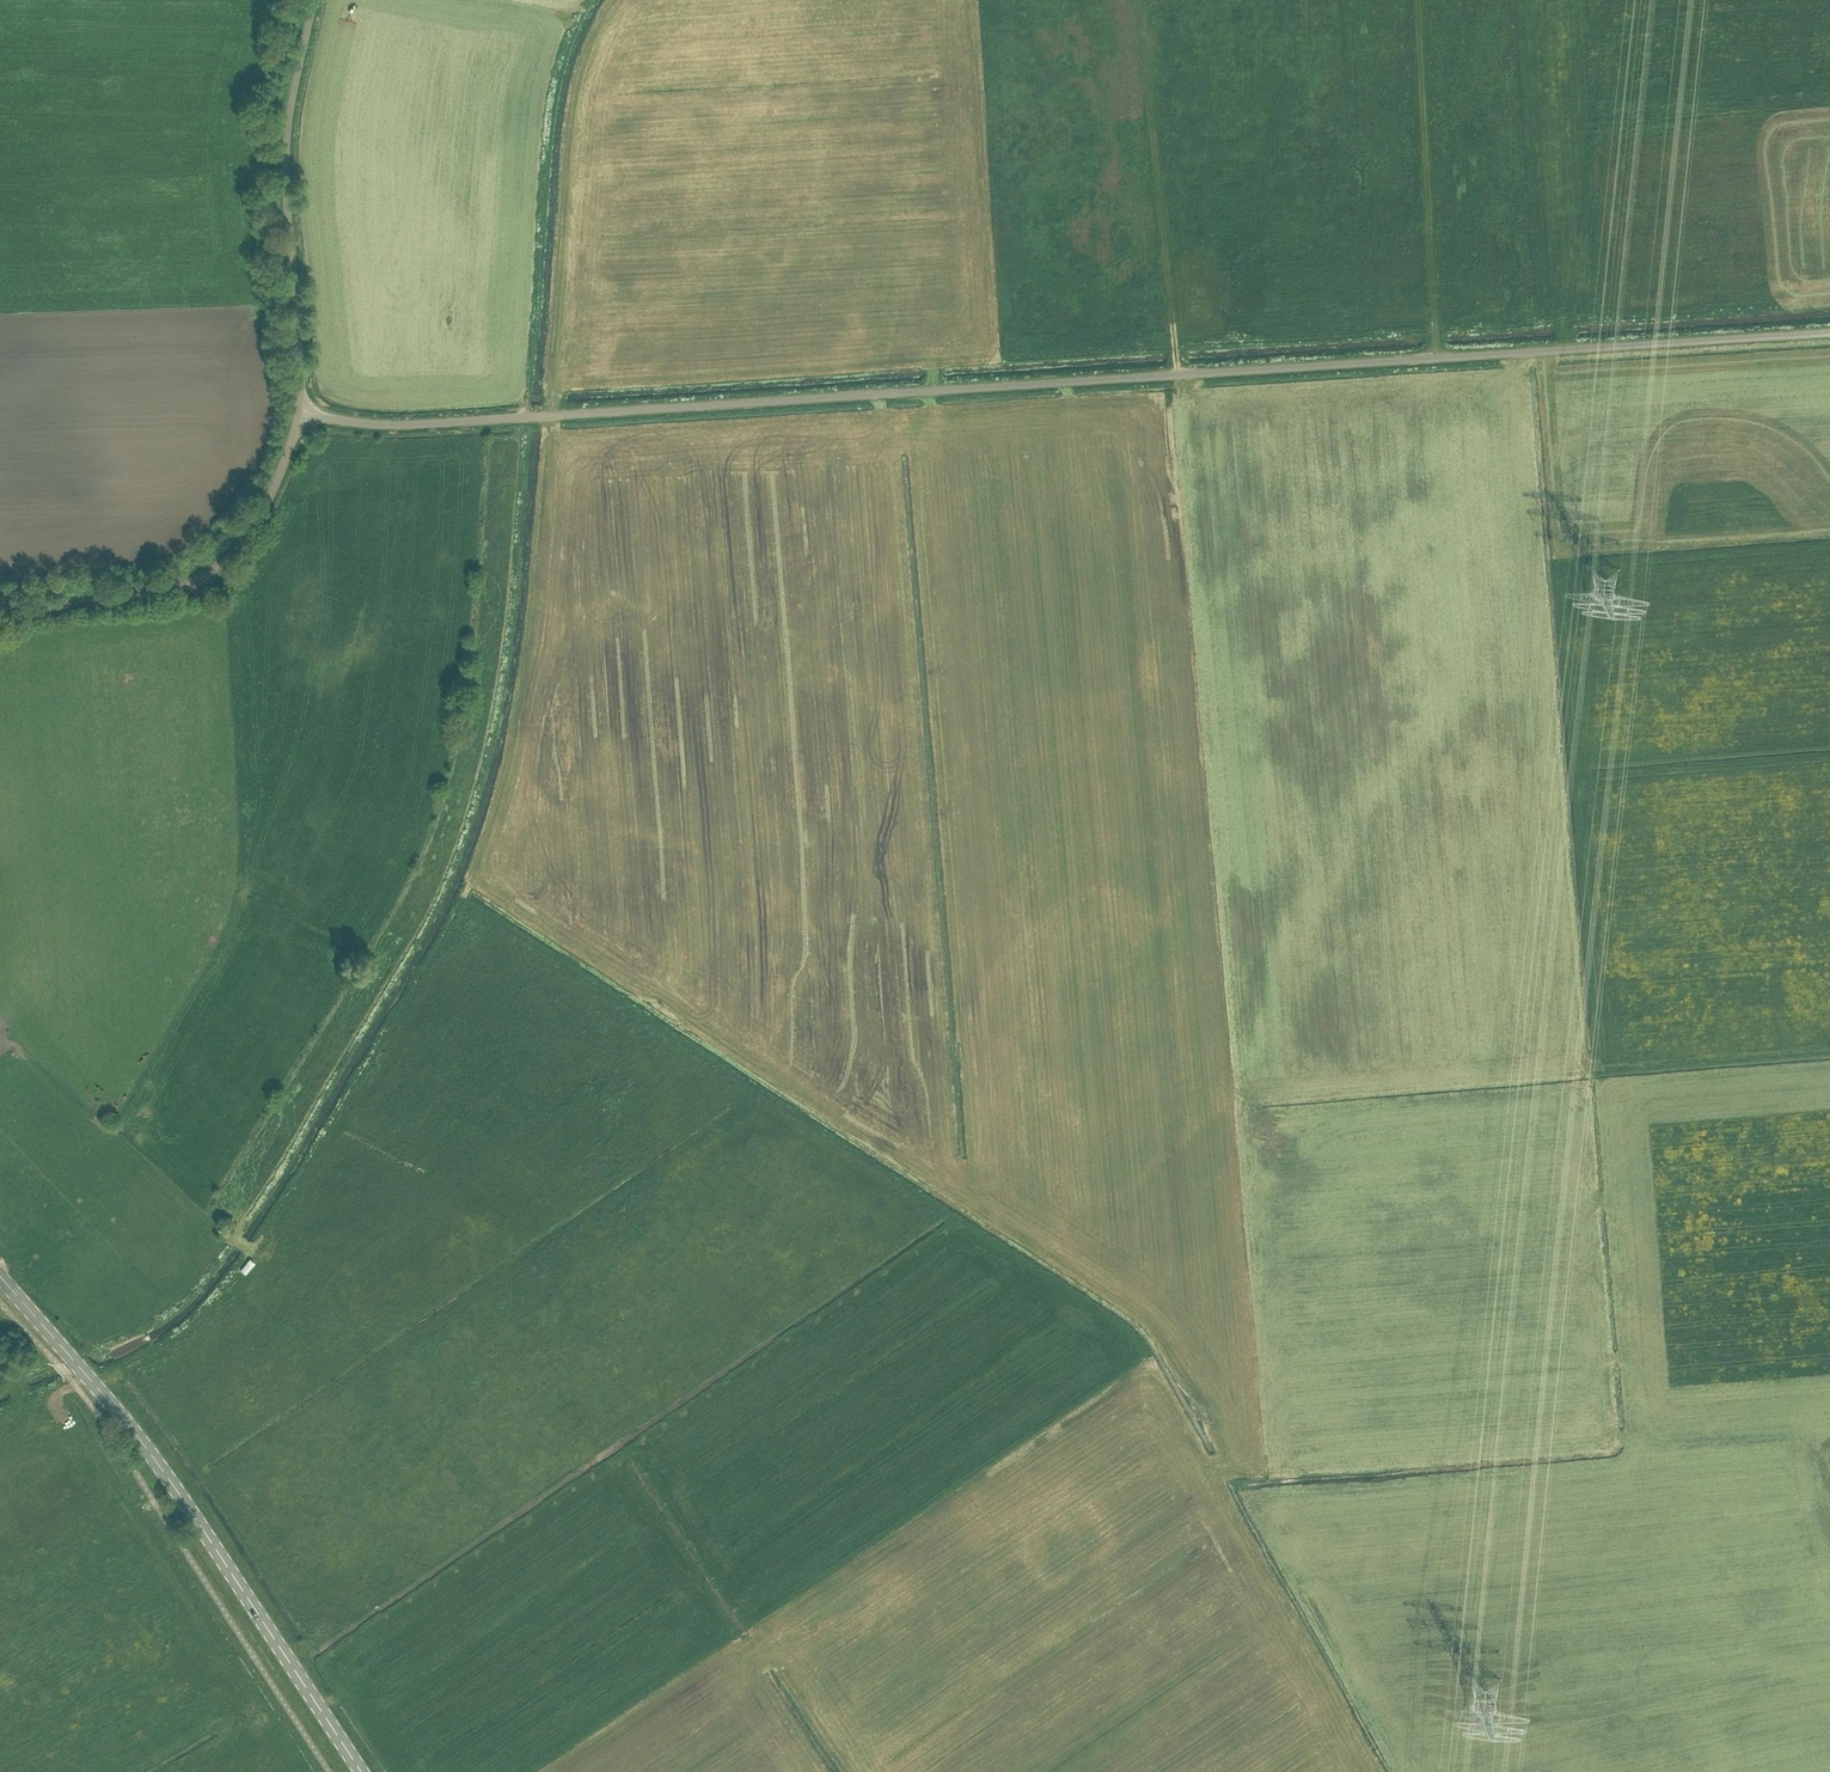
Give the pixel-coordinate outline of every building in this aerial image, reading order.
[(251,1257),(243,1269),(249,1273),(257,1261),(251,1257)]
